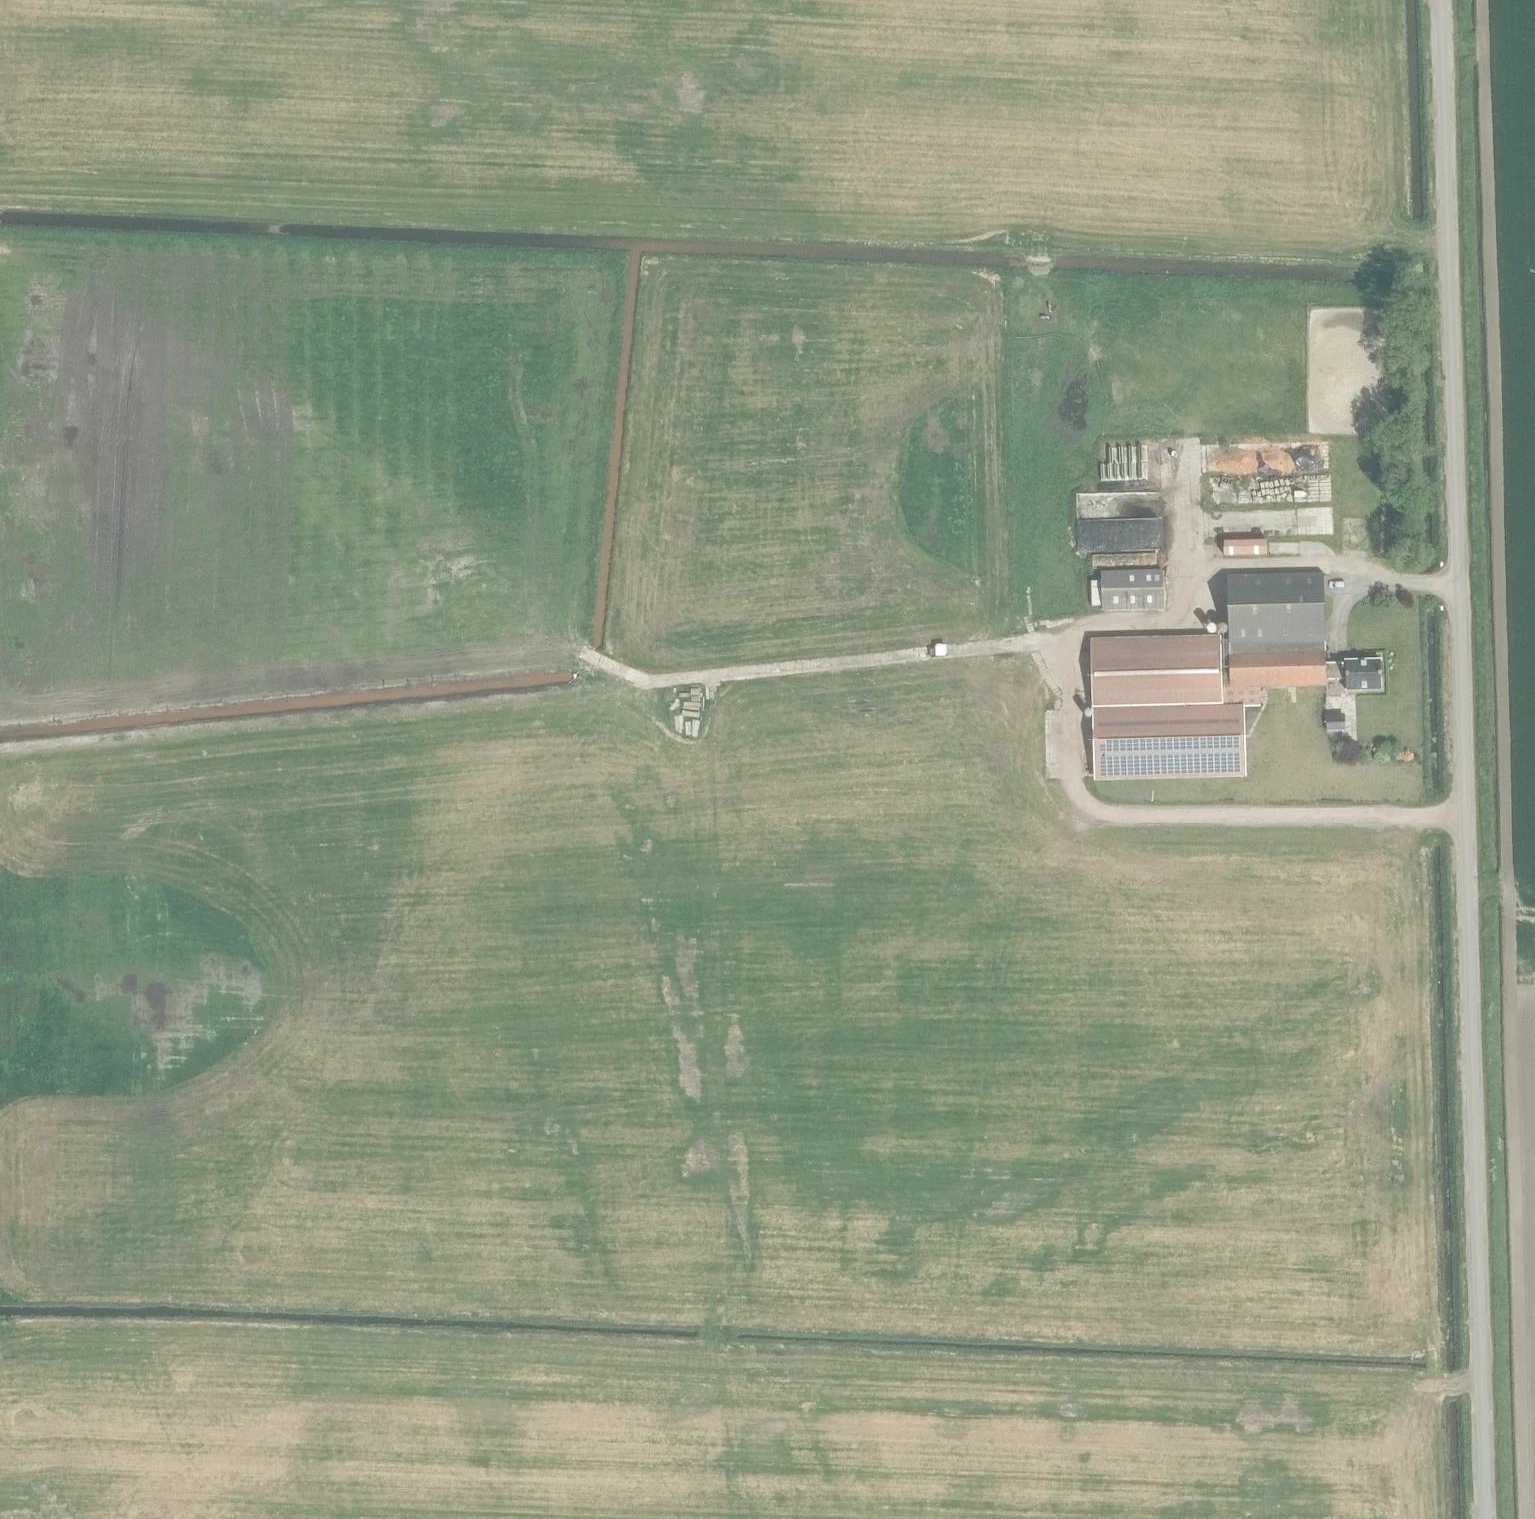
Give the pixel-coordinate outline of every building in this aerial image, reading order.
[(1276,503),(1339,501),(1338,439),(1279,441),(1279,472),(1275,472),(1276,503)] [(1269,554),(1269,538),(1223,540),(1223,555),(1269,554)] [(1324,572),(1229,575),(1231,641),(1092,644),(1096,777),(1246,773),(1244,706),(1261,705),(1260,687),(1328,685),(1328,679),(1347,679),(1347,692),(1383,690),(1382,658),(1346,659),(1346,662),(1327,662),(1324,572)] [(1102,605),(1102,611),(1164,609),(1163,572),(1101,573),(1102,579),(1102,605)] [(1341,715),(1327,715),(1327,733),(1342,732),(1341,715)]
